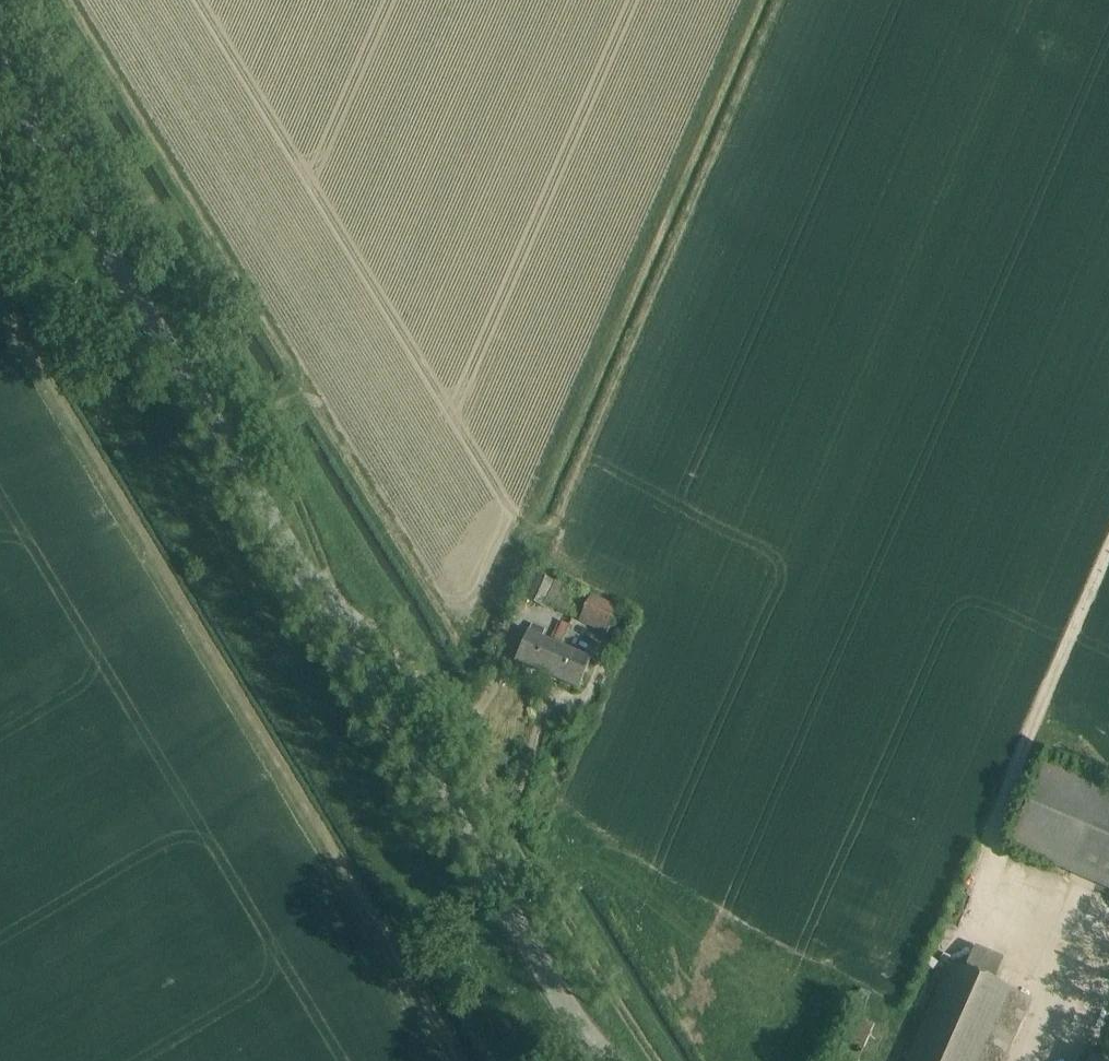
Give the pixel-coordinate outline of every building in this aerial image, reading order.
[(536,574),(525,601),(545,609),(546,607),(557,583),(549,580),(539,575),(536,574)] [(592,599),(581,623),(604,634),(615,611),(617,608),(597,599),(593,597),(592,599)] [(529,634),(516,664),(548,677),(560,647),(554,644),(553,644),(543,640),(529,634)] [(560,647),(548,677),(580,690),(592,660),(560,647)] [(1011,846),(1108,890),(1108,793),(1047,765),(1011,846)] [(1031,999),(995,983),(1006,959),(976,946),(966,970),(950,963),(906,1060),(1004,1060),(1031,999)] [(875,1025),(850,1015),(830,1060),(859,1060),(875,1025)]
